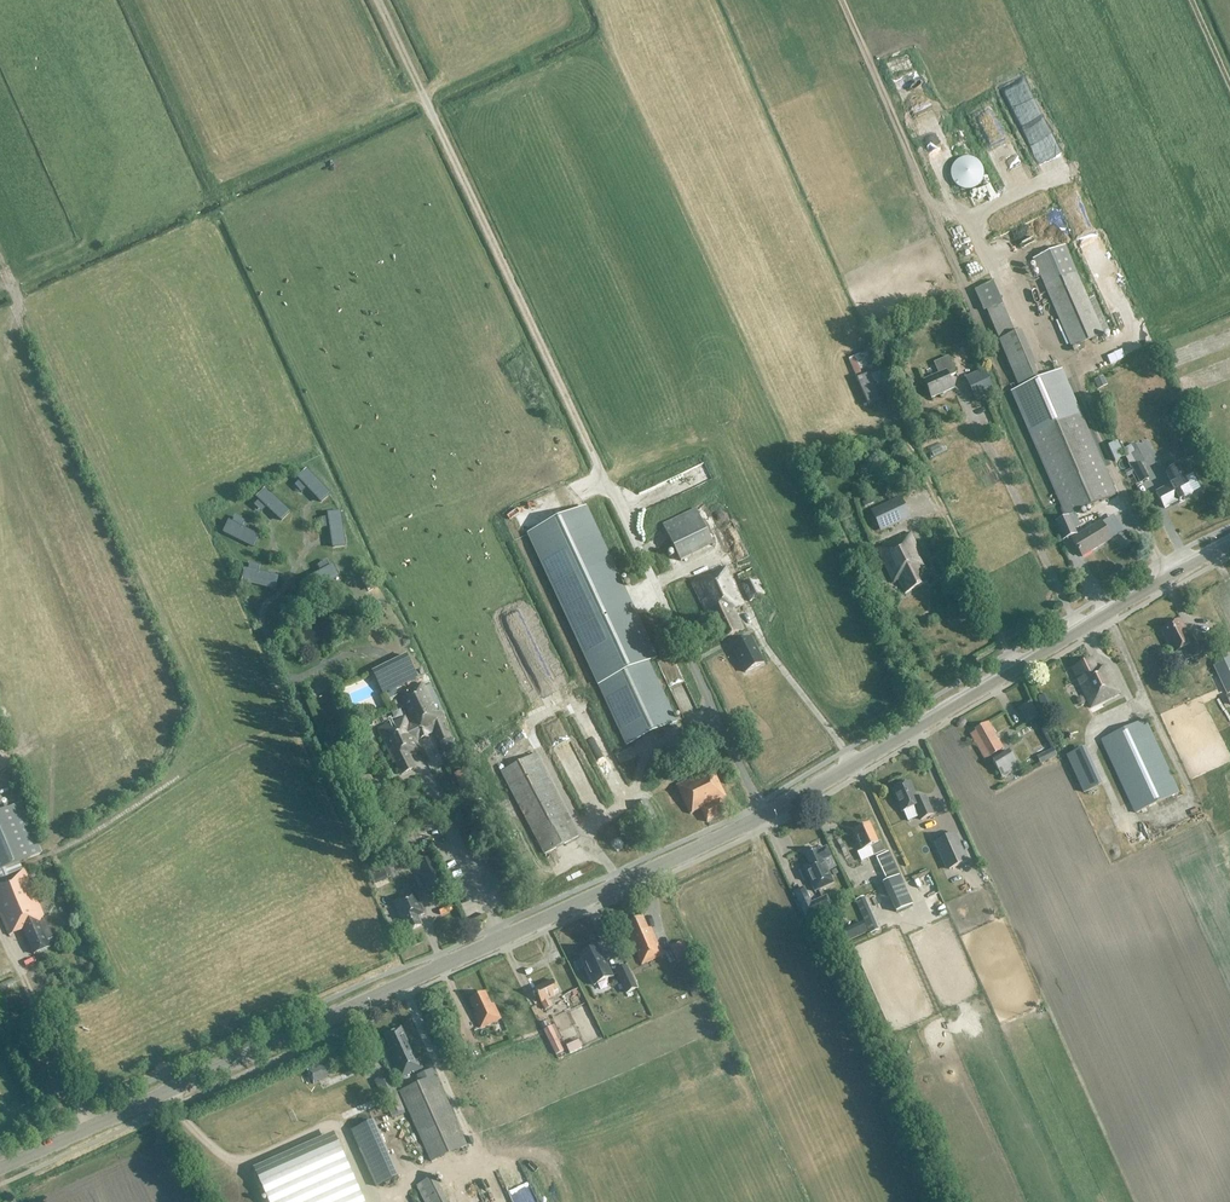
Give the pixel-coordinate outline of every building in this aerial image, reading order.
[(1028,74),(1008,83),(1047,166),(1067,157),(1028,74)] [(976,178),(984,163),(962,151),(951,172),(966,180),(969,175),(976,178)] [(1026,196),(1024,192),(1019,194),(1023,203),(1028,201),(1030,206),(1049,199),(1046,189),(1026,196)] [(1001,222),(1018,216),(1016,210),(999,216),(1001,222)] [(1031,234),(1061,223),(1057,214),(1028,225),(1031,234)] [(1033,259),(1072,349),(1109,333),(1093,296),(1087,299),(1064,246),(1033,259)] [(1010,265),(1015,275),(1025,271),(1020,261),(1010,265)] [(960,332),(963,342),(973,338),(969,328),(960,332)] [(848,359),(867,406),(892,396),(880,369),(877,370),(869,350),(848,359)] [(1221,356),(1227,374),(1229,373),(1229,353),(1221,356)] [(948,377),(956,374),(948,357),(934,363),(939,374),(924,381),(931,398),(953,389),(948,377)] [(966,378),(976,399),(993,392),(983,370),(966,378)] [(1061,370),(1011,392),(1066,517),(1116,495),(1061,370)] [(1094,387),(1090,376),(1079,380),(1084,392),(1094,387)] [(1098,390),(1107,385),(1103,376),(1094,380),(1098,390)] [(897,384),(902,395),(915,389),(910,378),(897,384)] [(1105,418),(1099,403),(1089,407),(1095,422),(1105,418)] [(644,463),(643,453),(633,454),(633,463),(644,463)] [(685,466),(689,478),(716,469),(712,457),(685,466)] [(1132,468),(1140,483),(1149,479),(1141,464),(1132,468)] [(1165,473),(1172,485),(1156,493),(1164,508),(1192,494),(1184,478),(1183,479),(1176,467),(1165,473)] [(307,472),(299,479),(321,502),(329,495),(305,470),(307,472)] [(265,491),(258,499),(281,521),(289,513),(264,489),(265,491)] [(901,497),(871,511),(881,533),(911,519),(901,497)] [(521,504),(532,528),(574,509),(570,500),(539,514),(532,499),(521,504)] [(657,658),(587,507),(527,534),(626,746),(677,722),(649,662),(657,658)] [(713,546),(695,509),(662,525),(680,562),(713,546)] [(339,514),(328,516),(333,547),(344,546),(339,512),(339,514)] [(1063,540),(1077,534),(1069,516),(1056,522),(1063,540)] [(1082,557),(1111,539),(1101,522),(1072,540),(1082,557)] [(223,531),(223,532),(254,547),(259,537),(230,523),(225,532),(223,531)] [(926,567),(910,534),(877,549),(893,583),(898,580),(905,593),(928,583),(923,569),(926,567)] [(1115,561),(1120,570),(1135,562),(1130,553),(1115,561)] [(331,567),(303,582),(309,592),(339,576),(339,575),(337,577),(331,567)] [(724,639),(743,630),(734,610),(744,605),(726,567),(690,583),(709,622),(715,620),(724,639)] [(241,581),(275,589),(277,578),(246,571),(244,581),(241,581)] [(757,578),(742,585),(749,602),(764,595),(757,578)] [(512,615),(516,626),(529,621),(524,610),(512,615)] [(1180,620),(1161,630),(1174,654),(1172,654),(1176,660),(1182,657),(1185,662),(1194,658),(1194,657),(1206,650),(1197,633),(1190,637),(1187,632),(1186,632),(1180,620)] [(751,638),(732,647),(745,673),(764,663),(751,638)] [(406,656),(373,672),(384,694),(387,693),(395,689),(417,678),(406,656)] [(1229,693),(1229,658),(1213,666),(1226,695),(1229,693)] [(1091,708),(1120,693),(1106,666),(1097,670),(1091,659),(1072,669),(1091,708)] [(405,718),(378,729),(393,763),(395,762),(402,775),(415,768),(409,756),(421,750),(417,741),(419,740),(419,739),(434,732),(438,743),(451,738),(441,714),(436,716),(435,713),(436,712),(422,684),(399,696),(404,706),(405,705),(412,719),(409,720),(411,724),(408,725),(405,718)] [(1135,813),(1179,793),(1145,720),(1101,740),(1135,813)] [(988,722),(975,730),(969,733),(985,759),(1003,749),(988,722)] [(567,748),(586,799),(601,794),(582,743),(567,748)] [(1019,769),(1008,752),(992,761),(1003,779),(1019,769)] [(544,854),(579,836),(535,754),(501,772),(544,854)] [(453,774),(460,789),(473,783),(466,768),(453,774)] [(707,822),(727,813),(721,800),(726,797),(712,768),(676,786),(690,814),(701,809),(707,822)] [(6,777),(10,791),(19,789),(15,774),(6,777)] [(909,782),(892,790),(902,812),(915,806),(921,820),(933,814),(925,797),(917,800),(909,782)] [(465,808),(472,823),(487,815),(480,800),(465,808)] [(657,822),(648,801),(633,807),(642,829),(657,822)] [(20,870),(17,863),(29,859),(9,809),(0,813),(0,916),(9,936),(24,929),(34,954),(49,947),(47,941),(53,939),(22,869),(20,870)] [(878,843),(869,825),(854,832),(862,850),(871,847),(875,855),(884,851),(880,842),(878,843)] [(933,843),(943,864),(946,871),(967,862),(955,834),(933,843)] [(818,849),(805,855),(803,856),(807,865),(802,867),(814,893),(834,884),(823,861),(831,858),(826,846),(818,850),(818,849)] [(881,884),(895,913),(912,905),(888,853),(876,858),(887,881),(881,884)] [(445,885),(432,858),(420,864),(424,872),(419,875),(428,893),(445,885)] [(804,919),(827,909),(831,907),(826,896),(811,903),(804,887),(792,893),(804,919)] [(421,926),(417,917),(425,914),(415,893),(393,903),(403,924),(404,923),(408,931),(421,926)] [(855,901),(869,934),(877,930),(863,898),(855,901)] [(641,965),(663,956),(653,935),(651,936),(642,917),(626,924),(632,936),(629,938),(641,965)] [(599,948),(580,957),(594,986),(612,977),(599,948)] [(627,967),(616,972),(626,994),(637,989),(627,967)] [(559,995),(553,980),(534,989),(541,1003),(542,1003),(545,1010),(552,1007),(549,1000),(559,995)] [(491,1005),(485,992),(470,1000),(475,1012),(473,1014),(480,1029),(501,1019),(494,1004),(491,1005)] [(401,1078),(423,1068),(410,1041),(408,1043),(401,1028),(384,1036),(394,1057),(392,1058),(401,1078)] [(570,1054),(582,1048),(577,1039),(566,1045),(570,1054)] [(329,1060),(307,1070),(310,1078),(332,1068),(329,1060)] [(416,1077),(419,1083),(399,1092),(430,1162),(466,1146),(433,1070),(416,1077)] [(374,1122),(352,1132),(377,1187),(399,1176),(374,1122)] [(265,1194),(277,1183),(270,1168),(256,1174),(265,1194)] [(421,1183),(415,1186),(423,1201),(446,1201),(433,1176),(421,1183)]
